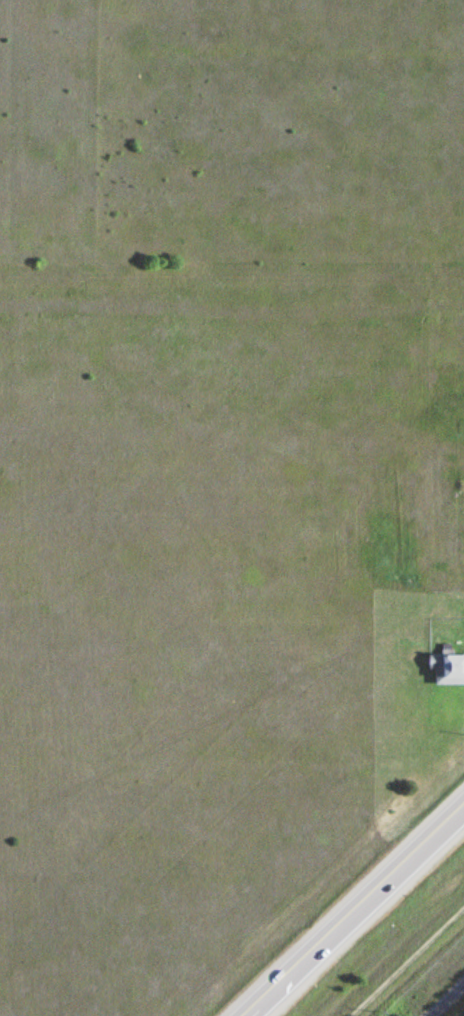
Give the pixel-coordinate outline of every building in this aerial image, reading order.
[(463,684),(463,653),(426,653),(426,668),(433,668),(433,684),(463,684)]
